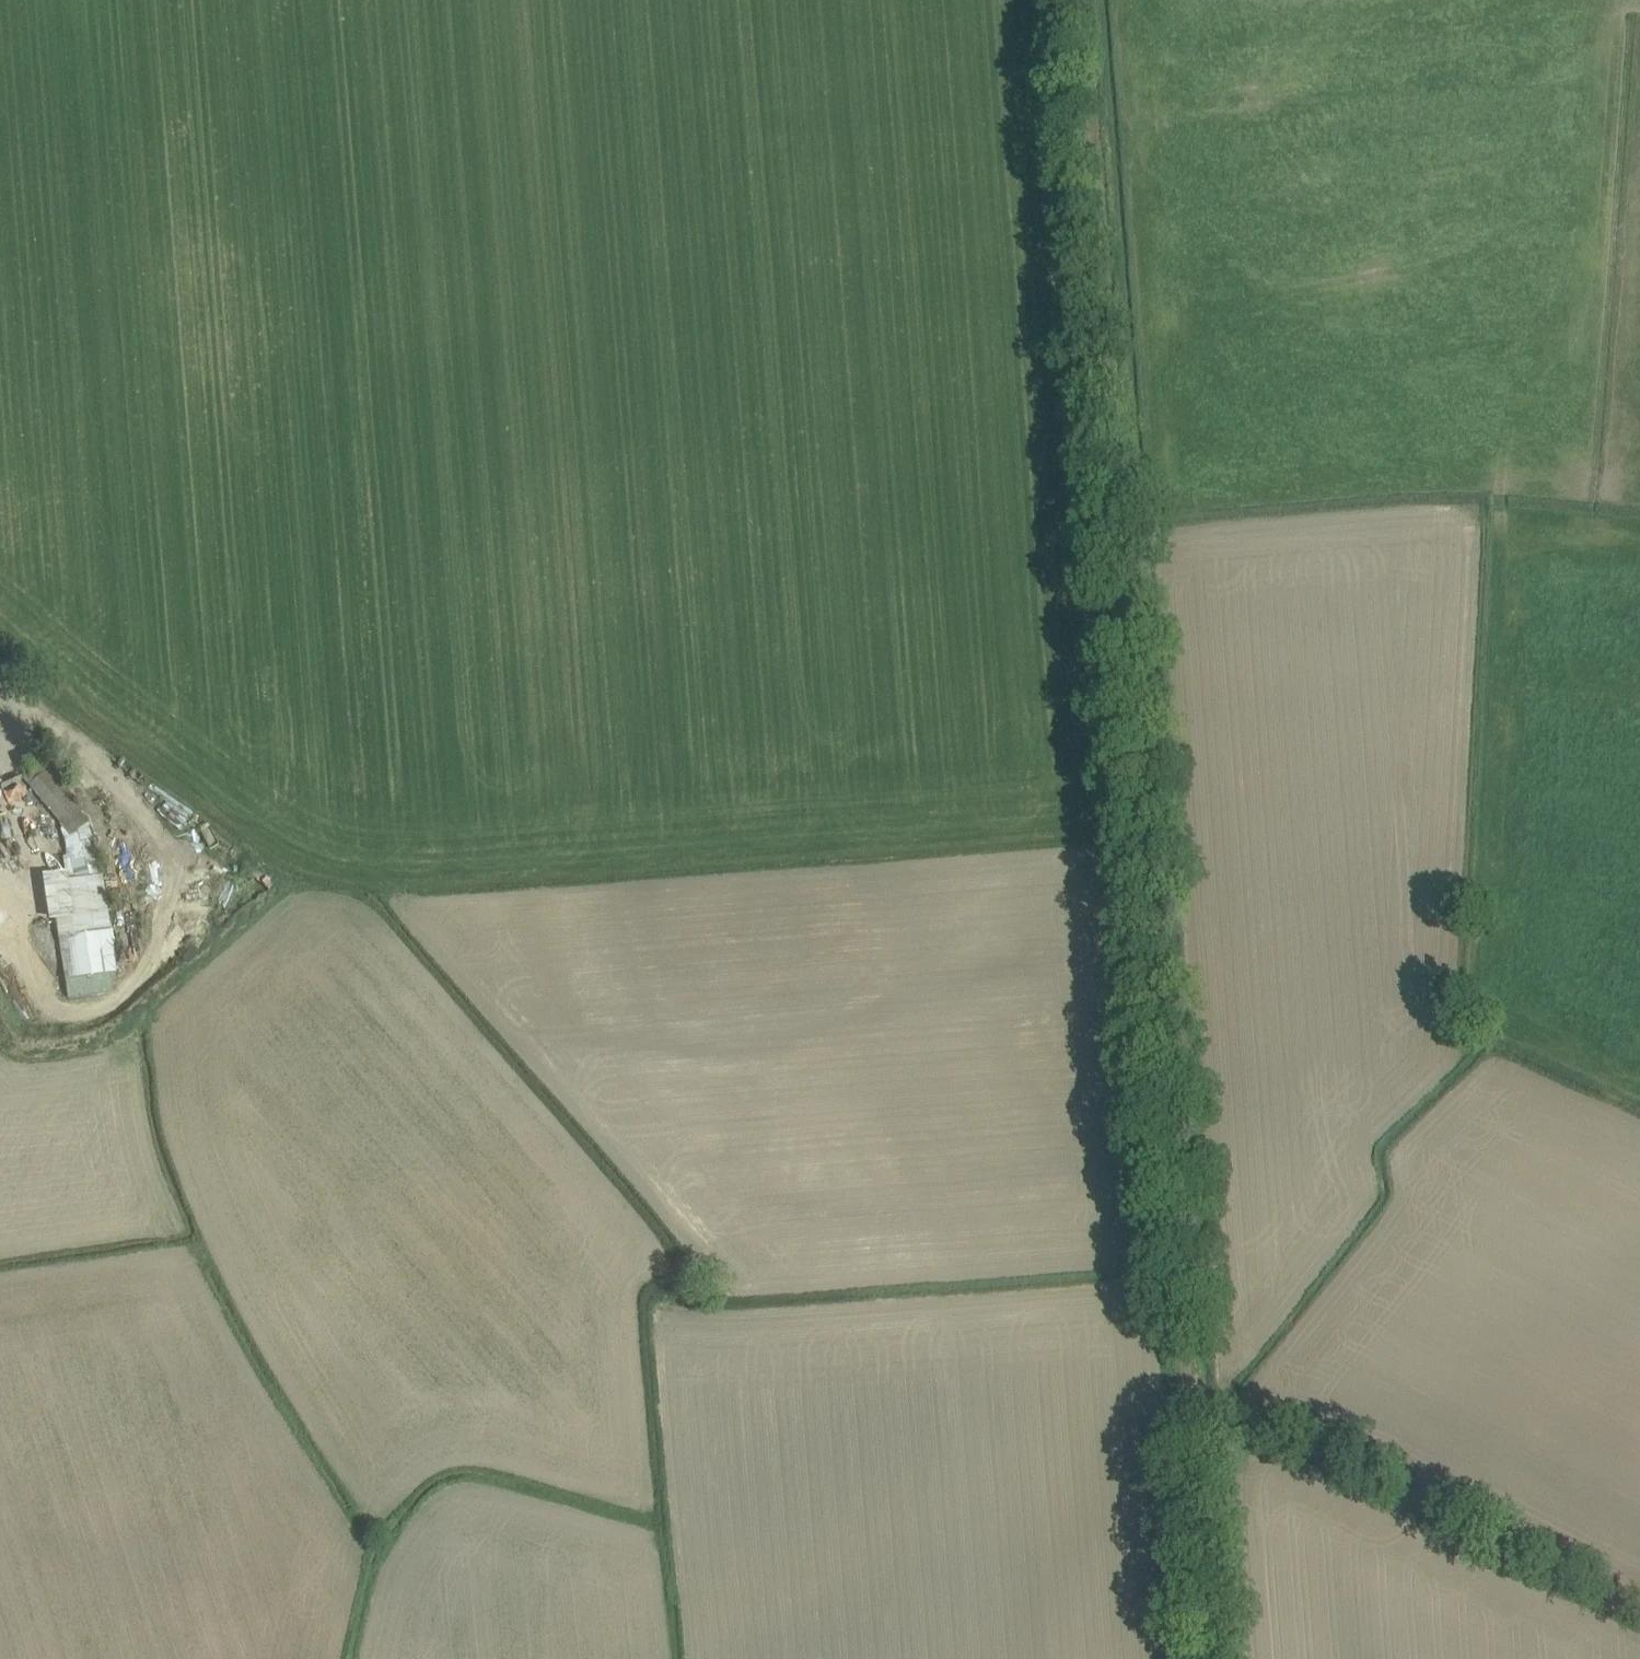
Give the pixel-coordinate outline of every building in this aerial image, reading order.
[(46,774),(30,787),(60,823),(68,858),(63,859),(65,874),(73,920),(55,923),(64,982),(110,975),(116,975),(102,877),(100,878),(98,865),(100,865),(92,833),(88,823),(46,774)] [(10,812),(0,804),(0,825),(10,812)]
